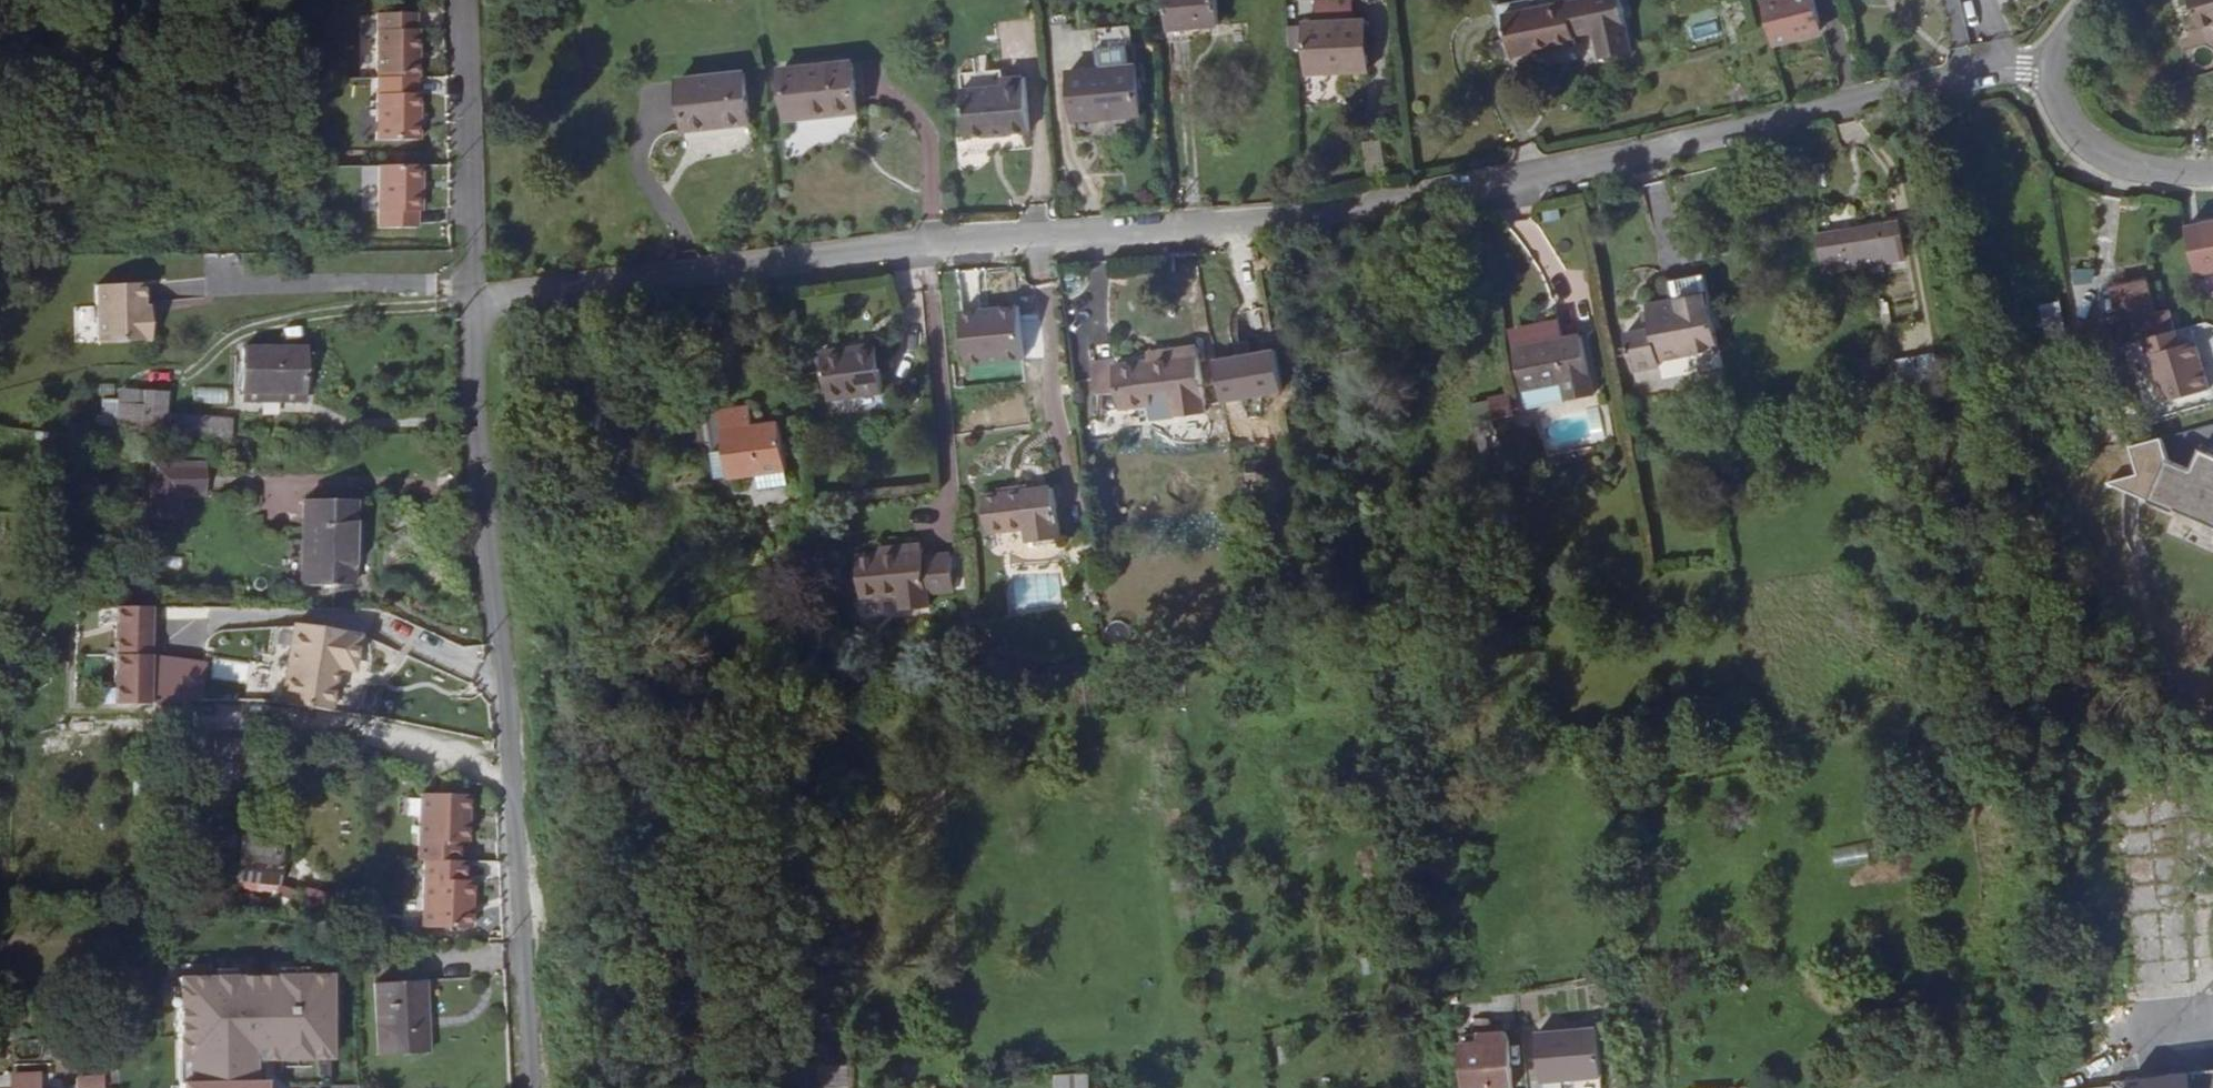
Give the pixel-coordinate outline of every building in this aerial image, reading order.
[(1199,0),(1165,0),(1167,20),(1201,17),(1199,0)] [(1201,17),(1219,16),(1217,0),(1199,0),(1201,17)] [(1618,58),(1607,0),(1587,0),(1559,6),(1569,50),(1572,49),(1570,40),(1593,35),(1600,62),(1618,58)] [(1618,58),(1628,56),(1615,0),(1607,0),(1618,58)] [(1770,28),(1819,16),(1815,0),(1763,0),(1770,28)] [(2191,17),(2212,12),(2212,0),(2188,0),(2191,17)] [(1540,56),(1569,50),(1559,6),(1533,12),(1540,56)] [(1680,15),(1687,42),(1721,34),(1714,6),(1680,15)] [(1510,63),(1540,56),(1533,12),(1500,20),(1510,63)] [(1356,28),(1355,15),(1301,18),(1304,70),(1363,67),(1360,27),(1356,28)] [(418,18),(377,18),(378,80),(419,79),(418,18)] [(1133,57),(1103,60),(1104,69),(1108,109),(1136,106),(1133,57)] [(1104,69),(1103,60),(1069,63),(1070,74),(1104,69)] [(858,108),(853,61),(781,67),(785,115),(858,108)] [(744,69),(679,78),(685,128),(751,120),(744,69)] [(1104,69),(1070,74),(1073,112),(1108,109),(1104,69)] [(999,83),(989,84),(992,122),(1000,122),(1001,125),(1028,123),(1024,70),(999,72),(999,83)] [(419,79),(378,80),(379,143),(419,142),(419,79)] [(992,122),(989,84),(960,86),(963,128),(987,126),(986,123),(992,122)] [(424,167),(379,167),(380,223),(424,223),(424,167)] [(1900,220),(1817,234),(1820,257),(1887,245),(1890,258),(1906,255),(1900,220)] [(2185,226),(2197,278),(2212,274),(2212,220),(2185,226)] [(1669,343),(1671,352),(1707,345),(1696,271),(1671,275),(1674,292),(1661,295),(1669,343)] [(2121,343),(2140,337),(2161,331),(2157,312),(2151,303),(2144,277),(2111,288),(2120,314),(2115,315),(2121,343)] [(88,345),(140,347),(141,321),(136,320),(136,313),(137,290),(90,288),(88,345)] [(1635,306),(1649,303),(1648,298),(1648,294),(1633,297),(1635,306)] [(1653,321),(1636,325),(1639,348),(1669,343),(1661,295),(1648,298),(1649,303),(1653,321)] [(2113,345),(2121,343),(2115,315),(2105,318),(2113,345)] [(1520,352),(1530,393),(1570,383),(1575,401),(1601,395),(1586,336),(1568,340),(1564,326),(1562,324),(1533,331),(1530,334),(1529,335),(1528,337),(1527,339),(1527,340),(1529,349),(1520,352)] [(1632,364),(1643,362),(1639,348),(1636,325),(1625,327),(1632,364)] [(1639,348),(1643,362),(1661,358),(1660,353),(1671,352),(1669,343),(1639,348)] [(2195,343),(2148,355),(2160,402),(2207,390),(2195,343)] [(881,397),(875,349),(822,354),(828,403),(881,397)] [(243,396),(304,395),(304,353),(243,352),(243,396)] [(1166,364),(1147,366),(1116,370),(1122,412),(1159,407),(1157,397),(1175,395),(1179,414),(1203,411),(1194,352),(1165,356),(1166,364)] [(1874,382),(1872,355),(1849,357),(1851,384),(1874,382)] [(1146,358),(1147,366),(1166,364),(1165,356),(1146,358)] [(166,397),(115,395),(114,435),(121,435),(157,437),(183,439),(201,440),(211,441),(233,439),(234,422),(213,421),(165,418),(166,397)] [(304,405),(304,395),(243,396),(242,406),(304,405)] [(778,415),(720,423),(726,471),(785,463),(778,415)] [(2129,450),(2137,479),(2110,487),(2212,527),(2212,460),(2200,455),(2193,474),(2168,465),(2161,441),(2129,450)] [(178,499),(204,498),(203,476),(159,477),(160,520),(179,520),(178,499)] [(1058,492),(988,497),(992,537),(1030,533),(1032,547),(1063,544),(1058,492)] [(354,502),(307,503),(308,590),(355,589),(354,502)] [(900,554),(880,556),(857,558),(863,600),(902,595),(904,613),(931,610),(929,594),(957,591),(953,555),(925,558),(924,552),(900,554)] [(1009,568),(1007,610),(1041,611),(1043,570),(1009,568)] [(117,702),(152,703),(153,610),(118,609),(117,702)] [(281,707),(354,719),(358,714),(362,702),(367,687),(369,673),(368,659),(367,642),(293,629),(281,707)] [(152,655),(152,703),(186,704),(208,704),(209,656),(152,655)] [(972,684),(981,683),(979,665),(967,667),(969,685),(972,684)] [(957,668),(959,687),(969,685),(967,667),(957,668)] [(214,794),(218,736),(202,736),(198,792),(214,794)] [(421,866),(421,932),(463,932),(463,921),(469,922),(469,885),(461,885),(461,866),(456,865),(456,846),(464,846),(465,811),(459,811),(459,799),(417,799),(416,865),(421,866)] [(1832,848),(1834,864),(1867,860),(1865,843),(1832,848)] [(217,847),(217,857),(256,860),(257,851),(217,847)] [(273,917),(277,862),(217,857),(212,912),(273,917)] [(370,889),(356,889),(356,907),(370,907),(370,889)] [(274,907),(273,917),(323,921),(324,911),(274,907)] [(370,907),(356,907),(356,925),(369,925),(370,907)] [(169,984),(172,1087),(260,1087),(260,1061),(319,1059),(317,981),(169,984)] [(421,984),(376,986),(379,1058),(429,1056),(427,1018),(423,1019),(421,984)] [(1582,1029),(1586,1076),(1600,1075),(1596,1027),(1582,1029)] [(1540,1081),(1586,1076),(1582,1029),(1535,1033),(1540,1081)] [(1509,1040),(1463,1042),(1466,1087),(1504,1087),(1513,1087),(1509,1040)] [(851,1062),(816,1063),(816,1087),(852,1087),(851,1062)] [(2133,1073),(2113,1075),(2116,1087),(2212,1087),(2212,1065),(2133,1073)] [(1088,1071),(1088,1068),(1059,1070),(1060,1087),(1089,1087),(1088,1071)] [(7,1087),(53,1087),(52,1071),(6,1073),(7,1087)] [(101,1075),(73,1074),(73,1087),(101,1087),(101,1075)]
